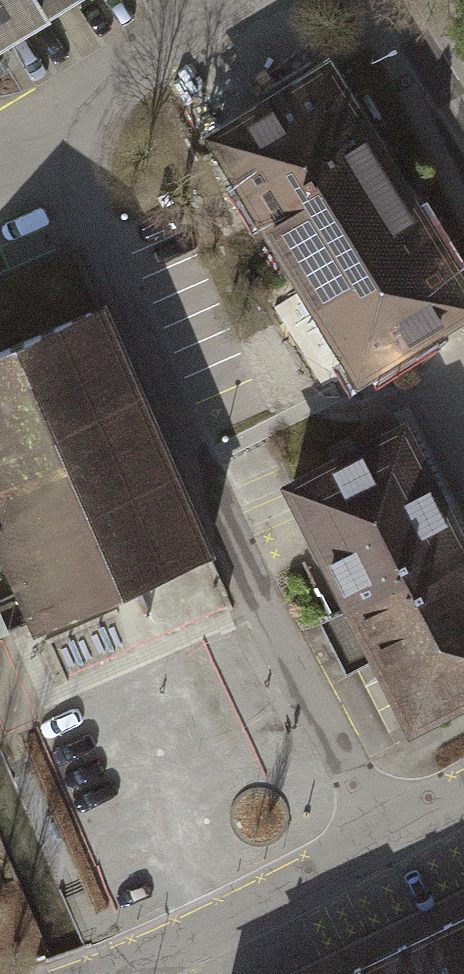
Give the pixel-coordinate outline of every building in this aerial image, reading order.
[(104,0),(0,0),(0,65),(104,0)] [(325,60),(203,135),(355,384),(463,317),(463,286),(325,60)] [(100,301),(0,344),(0,561),(30,630),(209,552),(100,301)] [(463,560),(463,553),(402,429),(292,485),(352,603),(408,575),(413,586),(463,560)] [(463,695),(463,560),(413,586),(408,575),(352,603),(329,614),(353,663),(376,651),(412,722),(463,695)] [(345,973),(463,973),(463,916),(345,973)]
